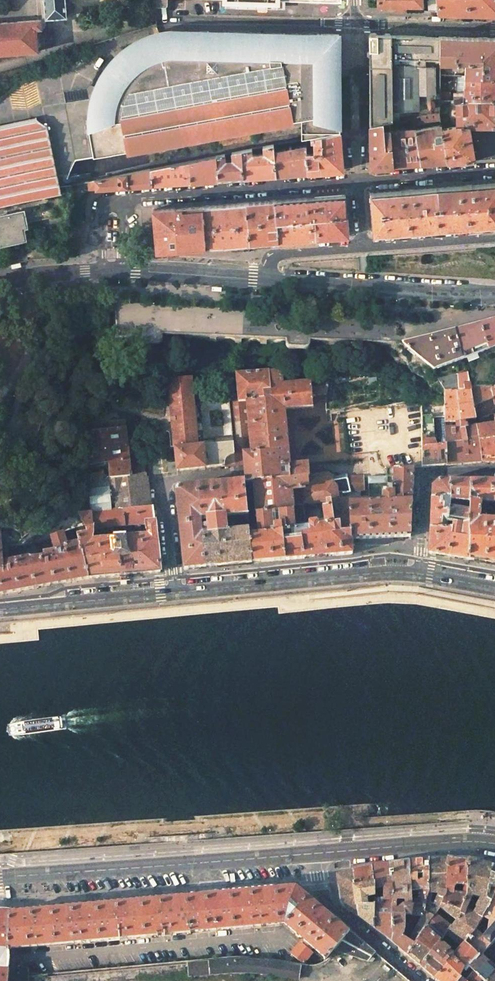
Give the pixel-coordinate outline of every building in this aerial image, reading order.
[(46,18),(47,19),(67,17),(66,0),(44,0),(46,18)] [(438,11),(494,13),(494,0),(436,0),(438,11)] [(39,51),(37,29),(42,28),(41,19),(38,19),(0,22),(0,54),(39,51)] [(75,160),(301,118),(302,139),(310,137),(317,136),(340,131),(339,34),(223,32),(223,38),(183,37),(183,33),(175,33),(175,37),(169,37),(163,38),(160,38),(157,39),(147,42),(136,48),(130,51),(123,57),(114,66),(106,77),(103,82),(99,91),(97,97),(64,103),(75,160)] [(377,35),(369,35),(370,75),(370,125),(388,121),(399,119),(398,110),(419,110),(418,94),(435,94),(434,67),(426,67),(425,58),(440,59),(440,36),(426,36),(377,35)] [(440,36),(440,59),(440,63),(456,63),(457,63),(465,63),(464,76),(494,77),(494,37),(440,36)] [(464,76),(464,83),(463,92),(440,93),(439,100),(448,100),(456,100),(467,98),(494,98),(494,77),(464,76)] [(456,100),(457,126),(457,127),(469,126),(480,126),(494,126),(494,98),(467,98),(456,100)] [(448,100),(439,100),(439,111),(438,112),(440,120),(440,123),(449,122),(448,100)] [(438,112),(413,117),(414,124),(440,120),(438,112)] [(0,126),(0,145),(48,136),(44,116),(0,126)] [(399,119),(388,121),(393,166),(394,166),(421,164),(415,128),(404,129),(403,118),(399,119)] [(370,126),(371,168),(393,166),(388,121),(370,125),(370,126)] [(441,125),(415,128),(421,164),(447,162),(441,128),(441,125)] [(441,128),(447,162),(494,158),(494,126),(480,126),(481,133),(470,134),(469,126),(457,127),(457,126),(441,128)] [(314,152),(306,153),(307,172),(316,172),(343,170),(340,131),(317,136),(310,137),(311,141),(314,141),(314,152)] [(60,189),(59,183),(48,136),(0,145),(0,202),(60,189)] [(255,154),(252,154),(251,148),(241,150),(241,155),(242,156),(243,178),(276,175),(274,151),(273,144),(255,148),(255,154)] [(305,145),(274,151),(276,175),(307,172),(306,153),(305,145)] [(224,154),(215,155),(217,180),(243,178),(242,156),(241,155),(241,150),(231,152),(231,157),(224,158),(224,154)] [(215,155),(189,160),(191,182),(217,180),(215,155)] [(151,185),(191,182),(189,160),(150,168),(151,185)] [(150,168),(95,179),(96,189),(127,187),(151,185),(150,168)] [(95,179),(86,180),(87,190),(96,189),(95,179)] [(437,187),(440,228),(448,228),(494,224),(494,183),(437,187)] [(437,187),(370,193),(373,234),(440,228),(437,187)] [(275,220),(311,217),(347,214),(345,194),(274,200),(275,220)] [(277,242),(275,220),(274,200),(246,202),(249,244),(277,242)] [(205,247),(249,244),(246,202),(201,206),(205,247)] [(153,209),(157,251),(180,249),(205,247),(201,206),(153,209)] [(0,216),(0,247),(26,241),(22,224),(26,223),(23,211),(0,216)] [(347,214),(311,217),(313,239),(320,238),(348,236),(347,214)] [(277,242),(313,239),(311,217),(275,220),(277,242)] [(84,223),(71,221),(69,237),(71,237),(72,237),(81,239),(84,223)] [(81,239),(72,237),(71,242),(70,251),(79,253),(81,239)] [(487,350),(494,347),(494,319),(492,320),(481,322),(487,350)] [(464,327),(454,330),(462,360),(487,350),(481,322),(464,327)] [(403,342),(402,344),(434,371),(462,360),(454,330),(451,330),(408,341),(403,342)] [(269,370),(236,373),(237,385),(238,391),(239,401),(247,401),(252,452),(243,453),(244,464),(245,482),(254,481),(278,479),(277,467),(271,398),(269,372),(270,372),(269,370)] [(270,372),(269,372),(271,398),(284,397),(282,384),(281,371),(270,372)] [(467,373),(440,380),(445,391),(470,390),(469,386),(467,373)] [(233,443),(197,447),(195,416),(194,404),(191,377),(169,379),(172,418),(176,462),(177,471),(224,466),(225,463),(226,460),(228,457),(231,455),(234,454),(233,443)] [(329,380),(311,381),(312,395),(327,394),(329,380)] [(311,381),(282,384),(284,397),(271,398),(277,467),(288,466),(288,465),(290,465),(285,409),(313,407),(312,395),(311,381)] [(474,416),(489,414),(494,413),(494,407),(491,387),(469,386),(470,390),(474,416)] [(446,466),(482,463),(475,426),(464,428),(463,421),(474,419),(474,416),(470,390),(445,391),(445,399),(446,436),(446,466)] [(233,443),(234,454),(231,455),(228,457),(226,460),(225,463),(224,466),(234,465),(244,464),(243,453),(252,452),(247,401),(239,401),(238,391),(228,392),(233,443)] [(446,436),(445,399),(436,398),(436,399),(435,400),(423,402),(422,438),(446,436)] [(474,419),(475,426),(491,424),(489,414),(474,416),(474,419)] [(124,420),(109,421),(110,429),(125,428),(124,420)] [(482,463),(494,463),(494,424),(491,424),(475,426),(482,463)] [(110,429),(88,431),(92,465),(107,464),(109,478),(130,475),(129,467),(125,428),(110,429)] [(446,436),(422,438),(422,467),(446,466),(446,436)] [(168,464),(169,472),(177,471),(176,462),(168,464)] [(290,465),(291,477),(292,489),(293,505),(303,504),(305,504),(304,488),(308,488),(307,475),(310,475),(309,464),(309,463),(290,465)] [(144,465),(129,467),(130,475),(145,473),(144,465)] [(277,467),(278,479),(291,477),(290,465),(288,465),(288,466),(277,467)] [(394,476),(393,501),(412,500),(413,478),(413,473),(413,469),(396,469),(392,470),(386,470),(386,473),(386,476),(394,476)] [(88,480),(85,480),(83,515),(77,516),(88,530),(93,529),(122,526),(140,525),(145,524),(155,523),(153,506),(150,506),(147,473),(145,473),(130,475),(109,478),(88,480)] [(330,486),(331,500),(351,499),(349,491),(347,478),(334,480),(333,475),(328,474),(310,475),(307,475),(308,488),(330,486)] [(386,476),(368,477),(369,497),(369,502),(393,501),(394,476),(386,476)] [(291,477),(278,479),(281,510),(294,509),(293,505),(292,489),(291,477)] [(364,477),(347,478),(349,491),(360,490),(364,490),(364,477)] [(249,532),(252,563),(271,561),(285,560),(282,531),(281,510),(278,479),(254,481),(256,501),(258,532),(249,532)] [(432,487),(432,499),(450,500),(449,480),(439,480),(432,487)] [(471,481),(449,480),(450,500),(450,501),(457,501),(470,502),(471,481)] [(245,482),(246,502),(256,501),(254,481),(245,482)] [(471,481),(470,502),(470,512),(470,518),(480,519),(480,516),(486,516),(487,508),(488,508),(489,503),(494,503),(494,481),(471,481)] [(220,518),(248,515),(246,502),(245,482),(197,486),(200,520),(208,519),(220,518)] [(176,491),(184,570),(205,568),(202,534),(200,520),(197,486),(179,488),(176,491)] [(308,488),(304,488),(305,504),(323,503),(331,502),(331,500),(330,486),(308,488)] [(360,490),(349,491),(351,499),(351,503),(369,502),(369,497),(361,497),(360,490)] [(331,508),(336,507),(336,525),(351,524),(351,503),(351,499),(331,500),(331,502),(331,508)] [(432,499),(430,530),(446,530),(447,524),(449,510),(449,505),(450,501),(450,500),(432,499)] [(351,524),(352,539),(371,538),(385,538),(410,537),(412,500),(393,501),(369,502),(351,503),(351,524)] [(470,502),(457,501),(457,505),(449,505),(449,510),(470,512),(470,502)] [(294,509),(295,524),(305,523),(306,522),(303,504),(293,505),(294,509)] [(282,531),(285,560),(352,554),(353,553),(352,539),(351,524),(336,525),(336,507),(331,508),(323,508),(323,510),(322,510),(325,525),(318,526),(318,522),(317,521),(309,522),(308,524),(309,527),(296,529),(282,531)] [(294,509),(281,510),(282,531),(296,529),(295,524),(294,509)] [(430,530),(429,554),(448,557),(451,557),(469,560),(470,518),(470,512),(449,510),(447,524),(453,524),(452,530),(446,530),(430,530)] [(220,518),(208,519),(209,533),(222,532),(220,518)] [(469,560),(494,565),(494,520),(480,519),(470,518),(469,560)] [(93,529),(88,530),(88,536),(77,535),(79,543),(89,578),(160,572),(155,523),(145,524),(146,530),(148,535),(92,540),(93,535),(93,529)] [(252,563),(249,532),(249,529),(222,532),(209,533),(202,534),(205,568),(252,563)] [(0,562),(0,594),(55,584),(89,578),(79,543),(64,546),(65,549),(50,552),(51,555),(39,557),(39,555),(3,561),(0,562)] [(468,860),(447,857),(446,860),(447,860),(446,891),(442,902),(460,911),(466,896),(468,860)] [(409,861),(410,891),(418,891),(428,890),(428,859),(409,861)] [(440,941),(445,934),(451,927),(435,915),(440,909),(456,920),(460,911),(442,902),(446,891),(447,860),(446,860),(428,859),(428,890),(428,892),(424,914),(434,915),(425,928),(440,941)] [(468,860),(466,896),(460,911),(456,920),(451,927),(445,934),(462,946),(475,930),(484,916),(492,902),(485,900),(490,866),(468,860)] [(418,891),(417,902),(414,901),(414,895),(410,895),(410,891),(409,861),(389,864),(392,887),(392,900),(391,935),(391,940),(407,955),(425,928),(434,915),(424,914),(428,892),(428,890),(418,891)] [(375,905),(378,931),(391,940),(391,935),(392,900),(392,887),(389,864),(371,867),(374,890),(383,889),(383,900),(375,900),(375,905)] [(494,895),(494,867),(490,866),(485,900),(492,902),(494,895)] [(356,898),(358,917),(378,931),(375,905),(368,905),(368,898),(374,897),(374,890),(371,867),(352,871),(355,898),(356,898)] [(337,880),(340,900),(343,906),(350,911),(358,917),(356,898),(355,898),(352,871),(337,875),(337,880)] [(326,959),(350,931),(309,897),(296,886),(276,888),(279,924),(284,924),(288,927),(305,941),(312,948),(326,959)] [(234,928),(279,924),(276,888),(231,892),(234,928)] [(191,932),(234,928),(231,892),(186,896),(191,932)] [(452,958),(467,971),(469,968),(481,955),(494,939),(494,895),(492,902),(484,916),(491,922),(490,925),(490,930),(484,937),(475,930),(462,946),(455,954),(452,958)] [(145,936),(191,932),(186,896),(141,900),(145,936)] [(100,941),(145,936),(141,900),(97,904),(100,941)] [(55,945),(100,941),(97,904),(52,908),(55,945)] [(13,949),(55,945),(52,908),(14,911),(10,912),(8,949),(13,949)] [(8,949),(10,912),(0,911),(0,980),(8,980),(8,949)] [(425,928),(407,955),(421,966),(440,941),(425,928)] [(374,952),(350,931),(334,951),(367,961),(371,957),(372,956),(374,953),(374,952)] [(287,962),(302,964),(312,953),(309,951),(312,948),(305,941),(302,945),(300,943),(291,954),(287,962)] [(421,966),(435,978),(452,958),(455,954),(440,941),(421,966)] [(483,980),(494,980),(494,968),(481,955),(469,968),(482,980),(483,980)] [(467,971),(452,958),(435,978),(438,980),(458,980),(467,971)] [(220,961),(188,964),(189,977),(221,973),(243,972),(263,974),(298,979),(300,967),(269,962),(244,960),(220,961)] [(458,980),(481,980),(482,980),(469,968),(467,971),(458,980)]
